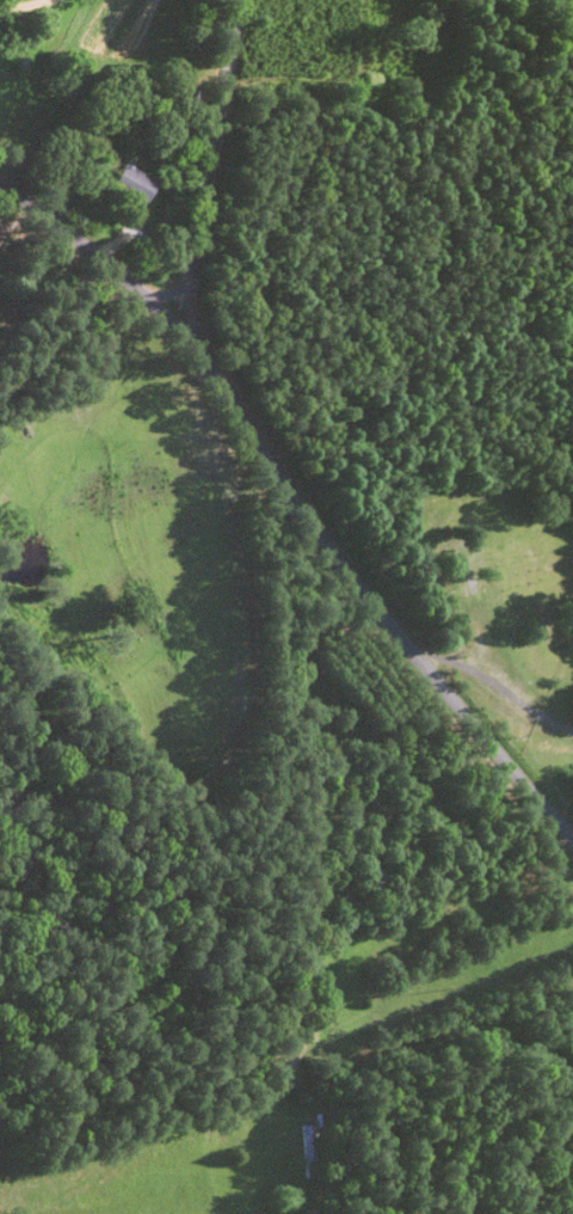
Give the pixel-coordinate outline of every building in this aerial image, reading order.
[(150,203),(160,183),(124,166),(115,187),(150,203)] [(303,1180),(316,1180),(316,1128),(303,1128),(303,1180)]
